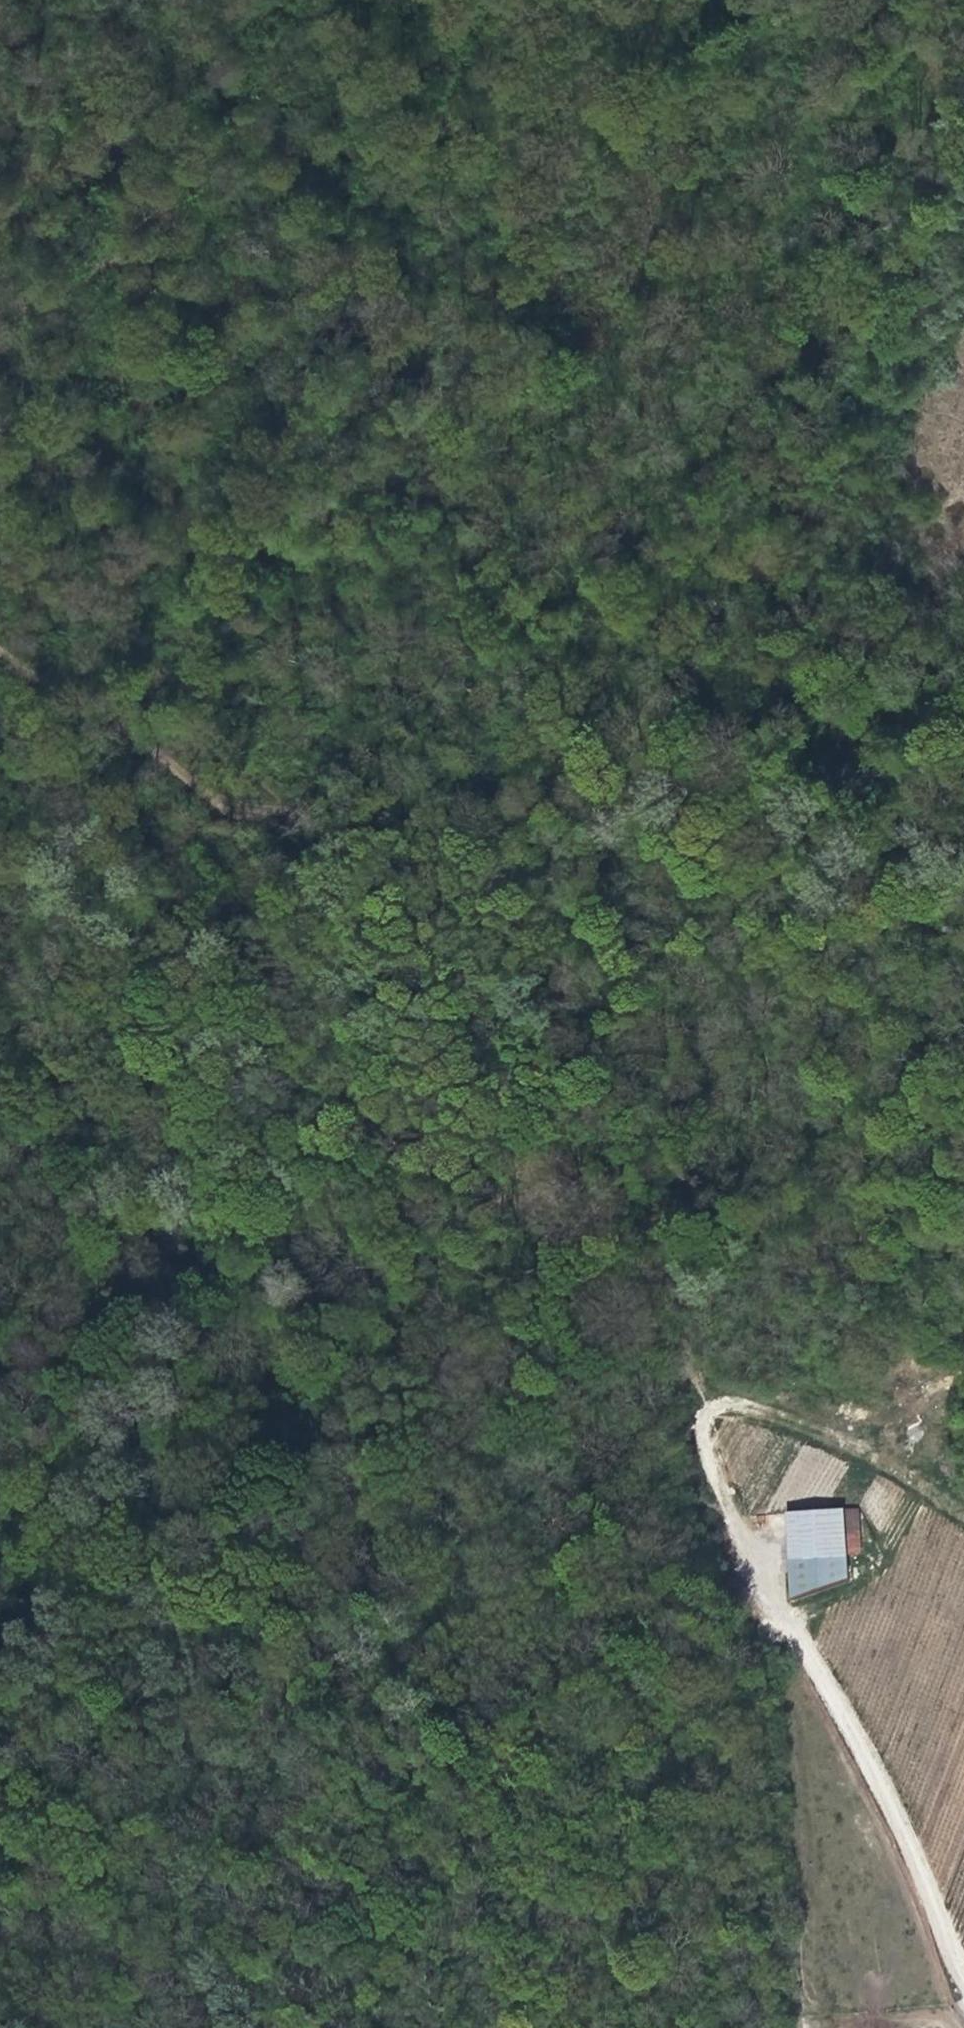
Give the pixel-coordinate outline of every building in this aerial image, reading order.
[(786,1508),(791,1594),(845,1577),(841,1505),(786,1508)]
